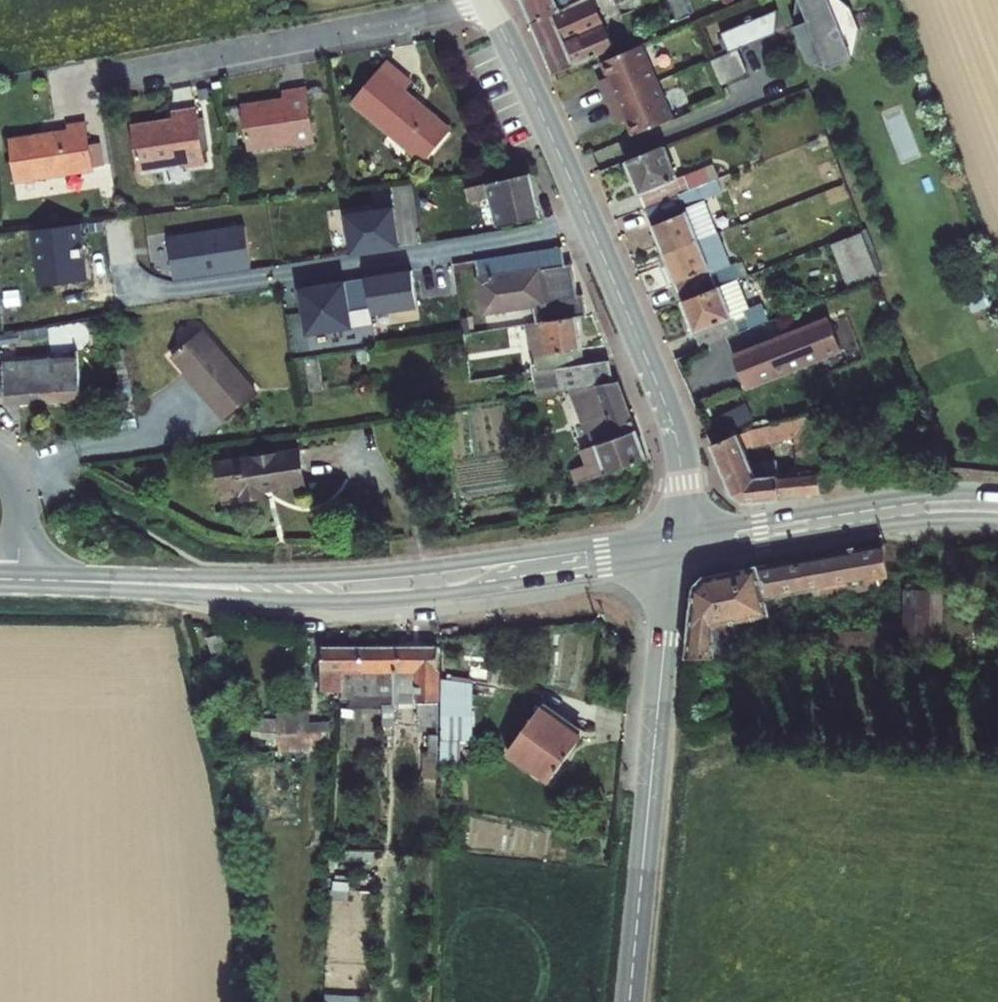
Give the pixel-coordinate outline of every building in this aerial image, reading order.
[(520,27),(582,2),(587,0),(509,0),(520,27)] [(790,8),(784,32),(799,67),(819,75),(844,64),(849,33),(840,12),(819,0),(809,0),(790,8)] [(582,2),(520,27),(541,78),(602,52),(582,2)] [(723,31),(730,49),(780,29),(773,11),(723,31)] [(621,52),(580,69),(587,86),(583,87),(586,93),(582,96),(588,110),(636,90),(621,52)] [(727,52),(699,64),(709,87),(737,75),(727,52)] [(403,83),(379,63),(346,103),(416,162),(441,131),(395,93),(403,83)] [(273,100),(231,106),(239,150),(286,143),(287,147),(304,145),(295,88),(272,91),(273,100)] [(652,126),(636,90),(588,110),(594,125),(598,122),(601,129),(605,127),(612,143),(652,126)] [(158,120),(117,126),(124,168),(170,161),(171,165),(188,162),(179,108),(156,111),(158,120)] [(52,129),(5,136),(11,180),(77,170),(69,122),(52,124),(52,129)] [(672,180),(660,148),(621,163),(639,209),(683,192),(678,178),(672,180)] [(522,176),(457,190),(460,204),(482,200),(489,230),(532,220),(522,176)] [(695,187),(683,192),(639,209),(657,255),(691,242),(678,209),(700,200),(695,187)] [(396,208),(345,215),(349,253),(401,246),(396,208)] [(240,216),(161,228),(171,279),(247,267),(240,216)] [(85,280),(79,223),(29,229),(38,287),(85,280)] [(865,279),(850,239),(822,250),(837,289),(865,279)] [(552,261),(549,242),(471,254),(466,255),(474,310),(519,303),(523,323),(567,317),(577,315),(572,292),(565,292),(560,261),(552,261)] [(705,277),(691,242),(657,255),(675,302),(713,288),(732,281),(727,269),(705,277)] [(421,306),(417,270),(375,276),(381,312),(421,306)] [(355,328),(348,281),(303,287),(311,335),(355,328)] [(726,321),(713,288),(675,302),(693,349),(734,333),(729,320),(726,321)] [(574,365),(567,317),(523,323),(516,325),(522,373),(574,365)] [(745,385),(845,356),(833,318),(734,347),(745,385)] [(257,393),(204,330),(174,356),(217,407),(211,412),(221,423),(257,393)] [(0,359),(0,403),(77,399),(75,355),(0,359)] [(319,356),(300,360),(306,392),(325,389),(319,356)] [(599,361),(574,365),(522,373),(525,393),(584,384),(603,381),(599,361)] [(607,381),(603,381),(584,384),(585,386),(606,438),(578,450),(583,465),(551,477),(558,495),(639,462),(607,381)] [(822,437),(813,412),(802,416),(808,430),(811,462),(803,464),(803,472),(790,474),(789,459),(754,463),(740,433),(717,443),(738,493),(749,500),(828,490),(822,437)] [(300,448),(218,461),(222,487),(242,483),(244,496),(265,493),(264,487),(305,481),(300,448)] [(994,551),(981,549),(984,564),(996,561),(994,551)] [(923,590),(918,556),(835,569),(841,603),(923,590)] [(996,561),(984,564),(987,579),(997,577),(997,573),(996,561)] [(835,569),(817,573),(822,606),(841,603),(835,569)] [(756,630),(774,627),(803,622),(802,609),(822,606),(817,573),(725,588),(721,628),(718,660),(829,664),(828,646),(776,646),(757,645),(756,630)] [(919,667),(937,668),(939,633),(920,633),(920,641),(919,667)] [(920,641),(903,640),(902,666),(919,667),(920,641)] [(324,648),(324,689),(363,690),(363,648),(324,648)] [(363,690),(363,698),(377,698),(377,673),(401,673),(402,648),(363,648),(363,690)] [(438,648),(402,648),(401,673),(422,673),(422,703),(438,703),(438,648)] [(460,740),(472,740),(473,680),(442,679),(440,764),(460,764),(460,740)] [(545,707),(511,751),(553,781),(586,735),(545,707)] [(330,746),(329,721),(310,721),(309,712),(252,714),(254,749),(330,746)]
